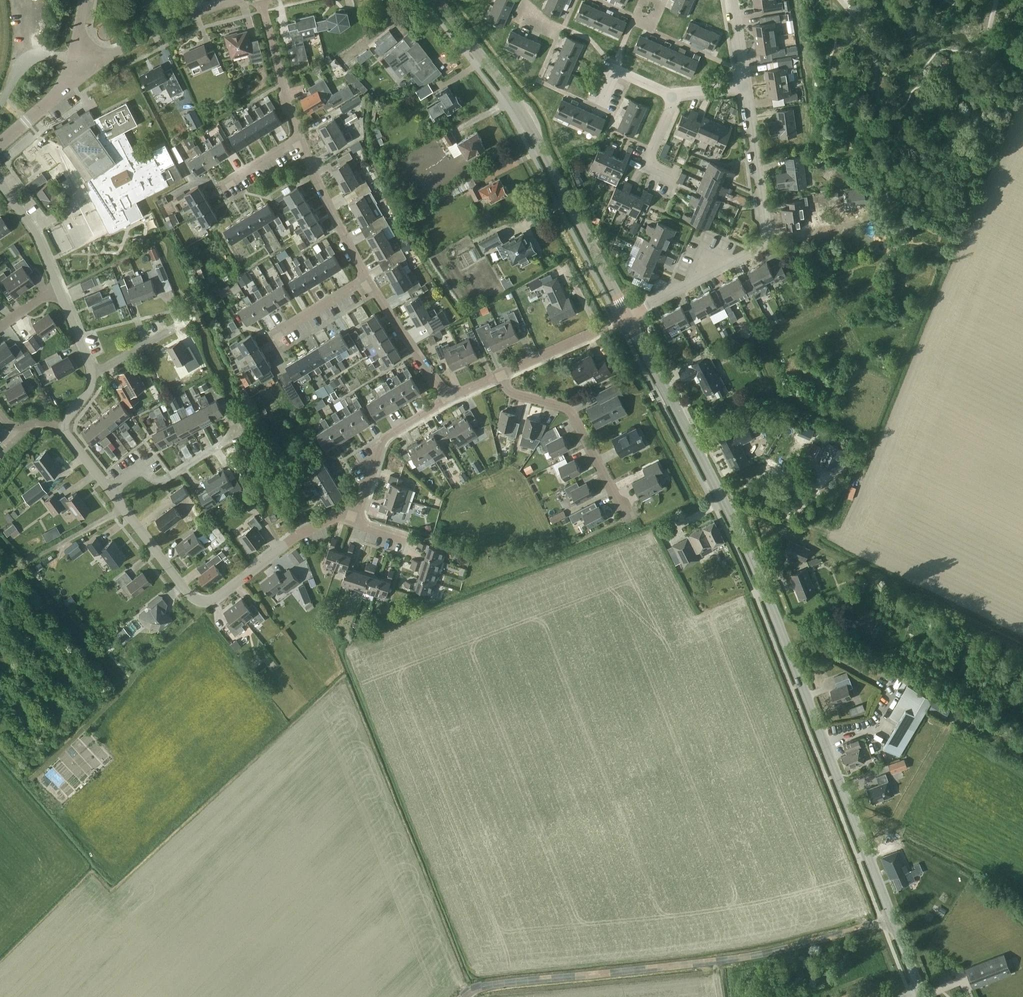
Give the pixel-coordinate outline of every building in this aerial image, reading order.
[(493,5),(509,12),(515,0),(496,0),(493,5)] [(569,4),(560,0),(548,0),(543,10),(558,17),(565,2),(569,4)] [(689,0),(675,0),(675,1),(671,10),(686,16),(692,1),(689,0)] [(776,0),(753,0),(754,6),(768,4),(769,10),(783,8),(782,1),(776,2),(776,0)] [(576,17),(590,24),(597,9),(582,2),(576,17)] [(509,12),(493,5),(487,20),(503,26),(509,12)] [(327,18),(316,21),(317,25),(316,26),(318,30),(329,28),(330,28),(340,30),(341,30),(341,29),(350,24),(350,23),(347,13),(348,12),(347,12),(344,12),(344,9),(340,8),(339,11),(337,11),(336,11),(327,17),(327,18)] [(606,12),(597,9),(590,24),(605,30),(611,15),(613,11),(608,8),(606,12)] [(314,31),(318,30),(316,26),(317,25),(316,21),(314,14),(296,18),(295,18),(296,21),(288,23),(289,30),(291,29),(292,36),(293,42),(286,44),(291,65),(299,63),(299,60),(308,58),(303,40),(315,37),(314,31)] [(755,39),(777,35),(774,22),(780,21),(779,14),(759,17),(760,24),(753,25),(755,39)] [(611,15),(605,30),(620,36),(626,21),(611,15)] [(683,36),(698,43),(705,28),(690,21),(683,36)] [(719,34),(705,28),(698,43),(696,47),(702,50),(704,45),(713,49),(719,34)] [(504,46),(519,53),(526,37),(512,30),(504,46)] [(250,41),(247,31),(237,33),(237,32),(224,36),(226,43),(228,42),(232,57),(252,52),(254,62),(263,59),(258,39),(250,41)] [(648,56),(655,41),(640,35),(633,50),(648,56)] [(779,49),(777,35),(755,39),(757,52),(771,50),(772,57),(786,55),(785,48),(779,49)] [(526,37),(519,53),(533,59),(541,43),(526,37)] [(567,37),(561,51),(576,58),(583,44),(567,37)] [(404,39),(391,49),(392,50),(384,57),(395,70),(402,64),(411,75),(415,71),(422,81),(436,69),(429,61),(431,59),(418,42),(411,47),(404,39)] [(667,47),(655,41),(648,56),(662,63),(669,48),(672,43),(665,40),(664,43),(668,45),(667,47)] [(207,53),(204,44),(184,53),(191,67),(199,63),(202,70),(220,63),(214,50),(207,53)] [(786,47),(788,54),(797,53),(796,45),(786,47)] [(678,51),(669,48),(662,63),(677,69),(684,54),(686,49),(680,47),(678,51)] [(570,73),(576,58),(561,51),(554,66),(570,73)] [(332,59),(329,54),(328,52),(318,57),(322,65),(332,59)] [(684,54),(677,69),(692,76),(698,61),(701,55),(694,53),(692,58),(684,54)] [(765,70),(767,84),(789,80),(787,67),(792,66),(791,59),(778,61),(779,68),(765,70)] [(312,67),(316,74),(322,71),(318,63),(312,67)] [(327,75),(338,71),(335,63),(324,67),(327,75)] [(170,81),(168,79),(164,71),(161,65),(140,75),(148,89),(163,81),(171,96),(183,90),(177,77),(170,81)] [(564,87),(570,73),(554,66),(548,80),(564,87)] [(344,75),(356,87),(361,83),(349,71),(344,75)] [(791,94),(789,80),(767,84),(769,97),(783,95),(784,102),(798,100),(797,93),(791,94)] [(302,100),(309,112),(324,103),(328,108),(334,104),(322,83),(310,90),(313,94),(311,95),(302,100)] [(417,91),(422,98),(434,91),(429,83),(417,91)] [(461,100),(462,100),(459,96),(457,96),(456,95),(454,96),(448,85),(436,92),(439,98),(428,105),(434,116),(446,109),(448,113),(455,109),(454,108),(461,103),(461,102),(461,100)] [(352,97),(358,92),(354,88),(348,93),(352,97)] [(340,106),(343,113),(363,102),(359,95),(340,106)] [(271,110),(264,114),(262,115),(271,128),(281,122),(273,108),(275,107),(270,99),(267,102),(271,110)] [(555,115),(569,121),(576,106),(570,103),(562,99),(555,115)] [(624,114),(640,121),(646,107),(631,100),(626,109),(624,114)] [(99,116),(94,118),(102,133),(97,137),(103,145),(111,142),(113,145),(127,137),(125,133),(124,131),(138,124),(126,102),(101,115),(99,116)] [(252,121),(260,135),(271,128),(262,115),(264,114),(260,106),(258,107),(256,109),(260,116),(254,120),(252,121)] [(569,121),(584,128),(591,112),(576,106),(569,121)] [(355,107),(343,114),(345,118),(357,111),(355,107)] [(194,109),(185,114),(193,128),(202,124),(194,109)] [(684,136),(695,111),(691,109),(688,117),(682,114),(674,132),(684,136)] [(780,137),(796,135),(793,109),(776,111),(778,121),(769,122),(771,136),(780,135),(780,137)] [(54,126),(53,126),(55,129),(64,146),(63,147),(87,180),(94,174),(95,175),(115,161),(114,160),(120,155),(113,145),(111,142),(103,145),(97,137),(102,133),(94,118),(90,110),(80,115),(72,120),(63,124),(61,125),(59,123),(54,127),(54,126)] [(698,112),(695,111),(684,136),(693,140),(696,135),(701,122),(695,120),(698,112)] [(591,112),(584,128),(598,134),(605,119),(591,112)] [(249,141),(260,135),(252,121),(254,120),(249,113),(245,115),(250,123),(243,127),(241,128),(249,141)] [(355,113),(343,120),(346,126),(358,119),(355,113)] [(633,136),(640,121),(624,114),(618,129),(633,136)] [(334,117),(318,127),(322,134),(320,135),(322,140),(341,129),(337,123),(343,120),(339,115),(334,118),(334,117)] [(698,145),(702,146),(712,121),(703,117),(701,122),(696,135),(701,137),(698,145)] [(241,128),(243,127),(238,119),(234,122),(239,129),(230,135),(238,148),(249,141),(241,128)] [(708,140),(714,143),(722,125),(712,121),(702,146),(705,148),(708,140)] [(722,125),(714,143),(720,145),(717,153),(721,154),(732,129),(722,125)] [(378,137),(382,134),(378,126),(373,128),(378,137)] [(344,134),(341,129),(322,140),(325,144),(327,142),(332,149),(347,140),(352,137),(349,131),(344,134)] [(477,131),(457,143),(456,141),(457,140),(453,134),(451,130),(441,135),(447,146),(454,157),(463,152),(467,158),(476,153),(485,148),(480,140),(482,139),(477,131)] [(213,145),(211,147),(219,160),(230,153),(222,140),(224,139),(219,131),(215,133),(220,141),(213,145)] [(190,136),(184,140),(189,149),(194,147),(193,147),(196,145),(190,136)] [(94,174),(87,180),(92,188),(88,190),(103,218),(107,228),(110,233),(144,215),(136,200),(148,194),(148,195),(182,177),(165,144),(138,158),(127,137),(113,145),(120,155),(114,160),(115,161),(95,175),(94,174)] [(202,152),(200,153),(208,166),(219,160),(211,147),(213,145),(209,139),(208,138),(206,139),(205,139),(204,140),(209,148),(202,152)] [(353,145),(357,151),(365,146),(362,140),(353,145)] [(664,159),(670,145),(665,143),(659,157),(664,159)] [(198,154),(189,160),(197,173),(208,166),(200,153),(202,152),(197,144),(196,145),(193,147),(194,147),(198,154)] [(600,171),(611,146),(608,144),(604,152),(598,149),(590,167),(600,171)] [(612,146),(611,146),(600,171),(598,176),(607,180),(617,158),(611,155),(615,147),(612,146)] [(332,168),(339,180),(353,171),(347,160),(353,157),(349,151),(337,158),(340,164),(332,168)] [(623,160),(617,158),(607,180),(616,184),(618,180),(619,180),(630,154),(626,153),(623,160)] [(776,174),(778,185),(790,183),(790,188),(806,186),(802,156),(786,158),(788,172),(776,174)] [(709,162),(705,171),(723,179),(726,173),(733,176),(735,173),(709,162)] [(359,182),(353,171),(339,180),(345,191),(353,186),(356,191),(368,185),(365,179),(359,182)] [(721,185),(723,179),(705,171),(701,181),(727,192),(728,188),(721,185)] [(37,175),(42,183),(47,179),(41,172),(37,175)] [(36,186),(41,183),(36,176),(31,179),(36,186)] [(425,189),(433,185),(430,178),(421,182),(425,189)] [(508,190),(506,186),(505,186),(504,185),(503,185),(499,178),(479,188),(476,183),(468,187),(475,200),(487,194),(491,201),(507,193),(507,192),(508,190)] [(608,204),(617,208),(629,183),(625,181),(622,189),(616,186),(608,204)] [(701,181),(697,190),(702,192),(715,198),(718,192),(732,198),(733,194),(727,192),(701,181)] [(36,191),(41,197),(47,207),(59,199),(47,183),(36,191)] [(632,184),(629,183),(617,208),(627,212),(635,194),(629,192),(632,184)] [(186,195),(190,202),(191,204),(205,196),(198,185),(185,193),(184,191),(176,196),(178,200),(186,195)] [(368,185),(356,191),(359,197),(350,202),(356,213),(370,205),(364,194),(371,190),(368,185)] [(285,197),(290,204),(291,205),(304,197),(297,187),(284,195),(283,193),(275,197),(278,201),(285,197)] [(636,217),(641,205),(647,208),(653,194),(644,190),(640,197),(635,194),(627,212),(636,217)] [(863,190),(847,192),(849,203),(865,201),(863,190)] [(449,197),(446,191),(440,194),(441,195),(436,197),(438,202),(449,197)] [(715,198),(702,192),(700,198),(692,195),(691,198),(716,209),(720,200),(715,198)] [(157,200),(160,206),(168,202),(165,196),(157,200)] [(193,206),(197,213),(198,215),(211,207),(205,196),(191,204),(190,202),(183,207),(185,211),(193,206)] [(805,210),(809,209),(807,196),(800,197),(800,200),(786,202),(787,208),(781,209),(783,221),(785,221),(786,229),(802,227),(801,219),(806,218),(805,210)] [(292,208),(296,214),(297,216),(310,208),(304,197),(291,205),(290,204),(282,208),(284,212),(292,208)] [(697,205),(694,211),(712,219),(716,209),(691,198),(689,202),(697,205)] [(268,202),(257,209),(265,222),(267,221),(274,217),(278,224),(282,222),(277,214),(276,215),(268,202)] [(376,216),(370,205),(356,213),(362,225),(370,220),(373,225),(386,218),(382,213),(376,216)] [(218,219),(211,207),(198,215),(197,213),(189,218),(191,222),(199,217),(205,226),(218,219)] [(317,219),(310,208),(297,216),(296,214),(288,219),(291,223),(299,218),(303,225),(304,227),(317,219)] [(257,209),(246,215),(254,228),(256,227),(263,223),(268,231),(272,228),(267,221),(265,222),(257,209)] [(708,228),(712,219),(694,211),(692,217),(684,213),(682,217),(708,228)] [(246,215),(235,222),(243,235),(245,234),(252,230),(257,237),(261,235),(256,227),(254,228),(246,215)] [(10,230),(0,216),(0,236),(10,230)] [(386,218),(373,225),(376,231),(367,236),(374,247),(388,239),(382,228),(389,224),(386,218)] [(304,227),(303,225),(295,230),(297,234),(305,229),(311,238),(324,230),(317,219),(304,227)] [(635,234),(640,223),(634,220),(629,231),(635,234)] [(648,224),(646,228),(672,239),(676,230),(658,221),(655,227),(648,224)] [(250,242),(245,234),(243,235),(235,222),(224,229),(232,242),(241,236),(246,244),(250,242)] [(667,248),(672,239),(646,228),(645,231),(652,235),(650,240),(644,238),(667,248)] [(612,242),(615,234),(609,231),(606,239),(612,242)] [(528,254),(535,250),(530,241),(528,242),(523,233),(503,243),(497,232),(478,242),(484,251),(496,244),(503,257),(509,254),(513,262),(519,259),(522,265),(531,260),(528,254)] [(667,249),(667,248),(644,238),(640,247),(666,259),(667,255),(660,252),(662,246),(667,249)] [(388,254),(391,259),(403,252),(397,241),(391,245),(388,239),(374,247),(380,258),(388,254)] [(307,246),(304,240),(298,244),(301,250),(307,246)] [(18,244),(12,246),(15,255),(21,252),(18,244)] [(331,255),(324,259),(323,260),(331,273),(341,267),(333,253),(335,252),(330,245),(326,247),(331,255)] [(159,258),(155,247),(148,250),(153,260),(159,258)] [(640,247),(636,257),(654,265),(656,259),(664,262),(666,259),(640,247)] [(285,249),(277,254),(280,260),(288,254),(285,249)] [(320,261),(313,265),(312,266),(320,279),(331,273),(323,260),(324,259),(319,251),(317,252),(315,253),(320,261)] [(406,272),(411,270),(405,258),(407,257),(403,252),(391,259),(394,264),(385,269),(392,280),(406,272)] [(654,265),(636,257),(632,266),(641,270),(638,276),(644,278),(655,283),(659,274),(651,270),(654,265)] [(17,269),(12,272),(23,289),(28,286),(29,287),(34,283),(27,273),(32,270),(23,258),(14,264),(17,269)] [(309,286),(320,279),(312,266),(313,265),(309,258),(305,260),(309,268),(302,272),(301,273),(309,286)] [(275,263),(281,273),(287,270),(281,260),(275,263)] [(767,261),(757,266),(767,286),(776,281),(787,275),(780,262),(770,267),(767,261)] [(169,277),(163,264),(155,267),(161,280),(169,277)] [(296,265),(294,267),(299,274),(289,280),(297,293),(309,286),(301,273),(302,272),(298,264),(296,265)] [(753,293),(755,298),(765,293),(767,286),(757,266),(748,271),(751,277),(746,279),(753,293)] [(12,272),(6,276),(3,272),(0,274),(0,287),(3,291),(7,287),(14,297),(20,294),(19,293),(23,289),(12,272)] [(412,283),(406,272),(392,280),(398,292),(406,287),(409,292),(421,285),(418,280),(412,283)] [(245,273),(237,278),(241,284),(249,279),(245,273)] [(141,274),(137,275),(146,299),(157,294),(151,279),(144,282),(143,279),(141,274)] [(146,299),(137,275),(132,277),(134,282),(135,282),(136,285),(128,288),(126,283),(120,285),(125,299),(132,296),(134,303),(146,299)] [(272,290),(280,304),(290,297),(283,284),(284,283),(279,276),(275,278),(280,285),(273,289),(272,290)] [(504,278),(500,280),(505,287),(512,283),(509,276),(504,279),(504,278)] [(739,300),(753,293),(746,279),(741,282),(738,276),(729,281),(737,296),(736,297),(738,300),(739,300)] [(83,289),(95,284),(92,277),(81,283),(83,289)] [(554,323),(576,313),(571,302),(569,303),(557,277),(543,283),(552,304),(547,307),(554,323)] [(532,290),(542,284),(539,278),(529,283),(532,290)] [(722,292),(717,294),(724,307),(738,300),(736,297),(737,296),(729,281),(719,286),(722,292)] [(269,310),(280,304),(272,290),(273,289),(269,282),(265,285),(269,292),(262,296),(261,297),(269,310)] [(232,291),(228,285),(218,291),(222,297),(232,291)] [(404,302),(411,313),(425,305),(419,294),(425,291),(421,285),(409,292),(412,298),(404,302)] [(258,298),(252,302),(251,303),(259,316),(269,310),(261,297),(262,296),(258,289),(254,291),(258,298)] [(97,318),(117,309),(110,294),(103,297),(100,290),(85,296),(89,306),(92,304),(94,308),(93,308),(97,318)] [(717,294),(713,297),(709,291),(700,296),(708,311),(710,315),(724,307),(717,294)] [(247,323),(259,316),(251,303),(252,302),(248,295),(244,298),(248,305),(239,310),(247,323)] [(699,316),(708,311),(700,296),(691,300),(694,306),(689,309),(696,322),(701,319),(699,316)] [(428,311),(425,305),(411,313),(417,324),(423,321),(430,333),(449,322),(442,309),(437,313),(434,308),(428,311)] [(491,311),(488,305),(480,308),(482,314),(491,311)] [(681,305),(671,310),(681,329),(690,325),(696,322),(689,309),(684,311),(681,305)] [(672,334),(681,329),(671,310),(662,315),(665,321),(660,324),(669,341),(674,338),(672,334)] [(510,319),(497,325),(506,345),(519,339),(513,326),(519,323),(514,311),(507,314),(510,319)] [(41,335),(56,324),(48,313),(33,324),(41,335)] [(368,333),(381,325),(375,313),(361,322),(366,330),(359,334),(361,336),(362,338),(369,334),(368,333)] [(227,323),(231,331),(238,328),(233,319),(227,323)] [(494,350),(506,345),(497,325),(491,328),(488,322),(483,325),(476,328),(482,340),(488,337),(494,350)] [(388,335),(381,325),(368,333),(369,334),(373,341),(366,345),(368,349),(375,345),(374,343),(388,335)] [(468,338),(456,343),(465,363),(478,358),(472,345),(478,342),(472,329),(466,332),(468,338)] [(338,352),(339,351),(346,347),(350,354),(359,349),(358,348),(353,338),(347,342),(343,336),(341,332),(329,339),(338,352)] [(349,332),(343,336),(347,342),(353,338),(349,332)] [(23,341),(31,352),(40,346),(32,334),(23,341)] [(239,344),(243,351),(244,353),(258,345),(251,334),(238,341),(237,340),(230,345),(232,349),(239,344)] [(375,359),(382,355),(381,354),(394,346),(388,335),(374,343),(375,345),(379,351),(372,356),(375,359)] [(433,335),(427,337),(431,344),(436,342),(433,335)] [(329,339),(319,345),(327,359),(328,358),(335,353),(340,360),(343,358),(339,351),(338,352),(329,339)] [(15,356),(16,357),(23,352),(15,342),(9,347),(5,341),(0,345),(0,367),(15,356)] [(189,371),(200,365),(191,349),(186,352),(179,341),(168,347),(178,365),(183,361),(189,371)] [(441,343),(435,346),(441,359),(447,356),(453,369),(465,363),(456,343),(450,346),(448,343),(442,345),(441,343)] [(264,355),(258,345),(244,353),(243,351),(236,355),(239,359),(246,355),(250,362),(251,364),(264,355)] [(333,365),(328,358),(327,359),(319,345),(308,352),(316,365),(318,364),(324,360),(329,367),(333,365)] [(381,354),(382,355),(386,362),(379,366),(381,370),(389,365),(388,364),(401,356),(394,346),(381,354)] [(719,376),(716,377),(712,367),(715,366),(709,355),(708,355),(706,351),(700,354),(702,358),(687,365),(688,366),(679,371),(684,381),(696,375),(705,393),(712,389),(716,396),(726,391),(719,376)] [(36,362),(29,352),(14,362),(20,370),(30,363),(31,365),(36,362)] [(308,352),(297,358),(305,372),(307,371),(314,367),(318,374),(322,371),(318,364),(316,365),(308,352)] [(58,377),(74,368),(68,356),(63,359),(60,354),(46,361),(50,366),(52,365),(58,377)] [(598,381),(618,371),(611,357),(596,364),(591,354),(570,366),(578,382),(594,373),(598,381)] [(251,364),(250,362),(243,366),(245,370),(252,366),(258,375),(267,369),(271,366),(264,355),(251,364)] [(346,367),(353,363),(349,357),(343,361),(346,367)] [(311,378),(307,371),(305,372),(297,358),(286,365),(294,378),(303,373),(307,380),(311,378)] [(39,362),(34,365),(38,373),(44,370),(39,362)] [(408,378),(401,382),(400,382),(409,398),(420,392),(411,376),(412,375),(407,367),(403,370),(408,378)] [(33,373),(30,368),(22,372),(26,377),(33,373)] [(125,372),(120,375),(124,383),(128,390),(122,394),(128,405),(138,400),(134,393),(144,388),(134,368),(127,372),(125,372)] [(245,386),(251,382),(244,370),(238,374),(245,386)] [(397,384),(391,388),(389,389),(399,405),(409,398),(400,382),(401,382),(397,374),(392,377),(397,384)] [(11,403),(27,394),(21,382),(23,381),(20,375),(7,383),(10,388),(4,391),(11,403)] [(342,384),(346,381),(342,375),(338,378),(342,384)] [(333,388),(341,383),(337,377),(330,381),(333,388)] [(290,380),(283,385),(297,408),(305,404),(290,380)] [(386,391),(380,395),(378,396),(388,411),(399,405),(389,389),(391,388),(386,381),(382,383),(386,391)] [(198,386),(201,392),(209,388),(206,382),(198,386)] [(326,395),(331,392),(327,383),(321,386),(326,395)] [(613,419),(626,412),(620,399),(618,400),(616,397),(622,394),(617,383),(596,394),(600,402),(587,408),(596,426),(612,418),(613,419)] [(190,387),(194,394),(199,392),(195,384),(190,387)] [(377,418),(388,411),(378,396),(380,395),(375,387),(371,390),(375,397),(367,402),(377,418)] [(205,394),(201,396),(214,420),(224,414),(217,399),(209,403),(208,400),(205,394)] [(203,425),(214,420),(201,396),(198,398),(201,404),(203,407),(195,410),(203,425)] [(175,398),(170,400),(175,410),(176,409),(180,407),(179,406),(175,398)] [(317,403),(321,409),(329,404),(325,398),(317,403)] [(357,408),(351,412),(350,413),(359,429),(370,422),(361,407),(362,406),(357,398),(353,401),(357,408)] [(120,401),(111,408),(127,429),(130,427),(126,421),(126,422),(124,419),(130,414),(120,401)] [(184,405),(180,407),(185,416),(192,431),(203,425),(195,410),(188,414),(186,411),(187,411),(184,405)] [(339,420),(348,435),(359,429),(350,413),(351,412),(346,405),(342,407),(347,415),(340,419),(339,420)] [(180,443),(184,440),(174,422),(167,425),(165,422),(166,422),(163,417),(164,416),(159,406),(154,409),(159,418),(171,442),(177,439),(180,443)] [(186,434),(192,431),(185,416),(180,407),(176,409),(179,415),(180,415),(181,418),(174,422),(184,440),(188,438),(186,434)] [(111,408),(101,415),(111,429),(118,424),(120,426),(124,432),(127,429),(111,408)] [(466,415),(456,421),(468,441),(478,435),(475,430),(472,424),(478,421),(471,409),(465,413),(466,415)] [(516,437),(519,422),(513,421),(515,414),(503,410),(498,427),(506,429),(505,434),(516,437)] [(336,421),(329,425),(328,426),(338,442),(348,435),(339,420),(340,419),(336,411),(331,414),(336,421)] [(101,415),(92,423),(108,444),(111,441),(107,436),(105,434),(111,429),(101,415)] [(534,448),(540,439),(542,434),(546,424),(539,422),(540,420),(527,417),(523,434),(520,444),(534,448)] [(159,418),(155,420),(158,426),(159,426),(160,429),(152,433),(160,448),(171,442),(159,418)] [(326,449),(338,442),(328,426),(329,425),(325,418),(321,420),(325,428),(317,433),(326,449)] [(468,441),(456,421),(446,427),(445,424),(439,428),(446,440),(452,436),(458,447),(468,441)] [(92,423),(82,430),(85,434),(92,443),(99,438),(101,441),(105,446),(108,444),(92,423)] [(732,430),(724,434),(719,436),(727,452),(724,453),(731,466),(746,458),(739,444),(752,437),(746,425),(733,432),(732,430)] [(558,438),(553,427),(546,430),(540,441),(545,450),(549,448),(553,456),(568,448),(562,436),(558,438)] [(434,434),(424,440),(433,455),(436,461),(446,454),(440,443),(446,440),(439,428),(432,432),(434,434)] [(124,432),(123,432),(129,440),(133,437),(127,429),(124,432)] [(627,431),(621,434),(613,438),(621,455),(633,449),(634,451),(645,446),(636,429),(628,433),(627,431)] [(406,447),(413,459),(417,465),(433,455),(424,440),(414,446),(413,444),(406,447)] [(845,450),(831,442),(819,463),(833,471),(845,450)] [(105,446),(104,447),(112,457),(116,454),(113,450),(108,444),(105,446)] [(54,462),(45,451),(26,466),(28,468),(34,463),(47,479),(61,468),(55,461),(54,462)] [(565,479),(581,471),(575,460),(568,463),(565,457),(552,464),(557,474),(561,472),(565,479)] [(309,474),(313,480),(314,482),(330,472),(323,461),(308,471),(307,469),(299,474),(302,478),(309,474)] [(657,475),(663,472),(657,461),(643,469),(646,475),(632,482),(642,500),(652,495),(651,493),(663,487),(657,475)] [(534,470),(531,465),(524,468),(527,474),(534,470)] [(213,474),(224,491),(229,488),(232,493),(242,487),(235,476),(230,480),(223,468),(213,474)] [(237,472),(243,486),(250,483),(243,469),(237,472)] [(468,479),(464,471),(458,474),(462,482),(468,479)] [(316,485),(320,491),(320,492),(336,483),(330,472),(314,482),(313,480),(305,485),(306,485),(308,489),(316,485)] [(216,496),(224,491),(213,474),(203,480),(209,488),(198,495),(207,508),(219,501),(216,496)] [(390,482),(387,493),(409,500),(413,489),(401,485),(403,479),(390,474),(388,481),(390,482)] [(21,494),(29,505),(46,492),(38,481),(21,494)] [(577,502),(593,494),(587,483),(580,487),(577,481),(564,487),(569,497),(573,495),(577,502)] [(343,494),(336,483),(320,492),(320,491),(312,496),(315,500),(322,495),(327,504),(343,494)] [(183,485),(170,494),(177,503),(190,494),(183,485)] [(78,518),(89,510),(76,492),(67,499),(66,497),(62,497),(58,500),(53,494),(44,501),(53,514),(59,509),(62,512),(69,507),(78,518)] [(405,511),(409,500),(387,493),(383,504),(381,503),(378,510),(393,515),(395,507),(405,511)] [(244,503),(249,510),(256,506),(251,498),(244,503)] [(576,511),(580,519),(581,520),(585,518),(589,526),(605,518),(599,506),(598,507),(595,501),(589,504),(576,511)] [(164,530),(182,517),(173,506),(156,519),(164,530)] [(4,516),(9,522),(14,519),(13,518),(17,515),(14,510),(9,513),(8,512),(4,516)] [(552,523),(566,516),(563,510),(549,517),(552,523)] [(272,521),(278,519),(275,512),(269,515),(272,521)] [(265,540),(257,530),(262,526),(254,516),(247,521),(251,527),(239,536),(244,544),(249,552),(265,540)] [(699,559),(695,553),(712,545),(713,547),(724,541),(714,521),(703,527),(703,528),(687,536),(687,538),(673,545),(684,567),(699,559)] [(13,523),(3,530),(7,536),(12,532),(14,535),(19,532),(13,523)] [(227,538),(217,525),(211,529),(217,536),(212,540),(211,543),(215,547),(227,538)] [(51,539),(46,531),(42,533),(46,541),(51,539)] [(193,555),(205,546),(194,532),(176,545),(183,555),(189,550),(193,555)] [(96,537),(86,544),(94,554),(99,550),(112,567),(125,557),(112,540),(103,546),(96,537)] [(323,565),(335,568),(340,552),(333,550),(337,539),(332,538),(323,565)] [(810,548),(789,539),(784,552),(805,561),(810,548)] [(426,555),(442,561),(446,550),(419,541),(417,545),(428,549),(426,555)] [(347,554),(340,552),(335,568),(345,572),(346,572),(352,553),(354,545),(350,543),(347,554)] [(78,545),(68,552),(73,559),(83,552),(78,545)] [(296,565),(304,558),(296,548),(288,554),(296,565)] [(207,586),(223,574),(215,564),(226,555),(222,550),(206,562),(210,567),(199,576),(207,586)] [(346,572),(345,572),(341,584),(353,588),(359,571),(352,569),(356,558),(354,558),(355,554),(352,553),(346,572)] [(413,559),(412,563),(439,572),(442,561),(426,555),(423,562),(413,559)] [(807,561),(809,566),(822,561),(821,557),(818,558),(817,557),(807,561)] [(362,572),(359,571),(353,588),(364,591),(373,564),(367,562),(364,570),(362,571),(362,572)] [(421,570),(419,577),(435,582),(439,572),(412,563),(410,567),(421,570)] [(364,591),(374,594),(380,578),(373,575),(376,565),(373,564),(364,591)] [(816,592),(806,568),(790,574),(800,599),(816,592)] [(261,583),(271,596),(279,589),(286,592),(299,582),(289,569),(279,576),(275,571),(261,583)] [(386,580),(380,578),(374,594),(385,598),(394,571),(389,569),(386,580)] [(125,582),(135,594),(150,582),(142,572),(132,579),(125,571),(115,578),(121,585),(125,582)] [(848,586),(856,582),(853,575),(845,578),(848,586)] [(435,582),(419,577),(416,584),(406,580),(404,585),(432,594),(435,582)] [(864,591),(867,583),(861,580),(857,589),(864,591)] [(68,608),(76,602),(71,595),(63,601),(68,608)] [(242,598),(233,605),(245,621),(250,618),(254,623),(258,619),(260,622),(265,618),(253,603),(248,606),(242,598)] [(171,620),(165,614),(162,610),(164,609),(163,606),(160,606),(156,601),(148,607),(140,614),(139,619),(145,626),(147,624),(149,626),(158,627),(161,625),(165,625),(165,624),(171,620)] [(241,624),(245,621),(233,605),(224,612),(231,620),(226,624),(235,636),(245,629),(241,624)] [(840,630),(853,636),(856,631),(843,625),(840,630)] [(233,641),(230,644),(235,650),(240,647),(235,640),(233,641)] [(838,688),(831,690),(836,703),(852,697),(848,688),(853,687),(849,678),(836,683),(838,688)] [(883,745),(899,755),(932,699),(907,684),(889,715),(898,720),(883,745)] [(866,703),(859,704),(860,712),(867,711),(866,703)] [(856,706),(849,708),(852,715),(858,712),(856,706)] [(846,768),(865,761),(859,746),(862,745),(858,737),(843,743),(847,754),(841,756),(846,768)] [(888,764),(892,773),(907,768),(904,758),(888,764)] [(872,802),(894,793),(886,772),(876,776),(879,783),(867,788),(872,802)] [(898,888),(911,882),(915,880),(911,870),(909,871),(899,848),(881,856),(890,878),(894,877),(898,888)] [(973,988),(1011,973),(1004,953),(965,968),(973,988)]
